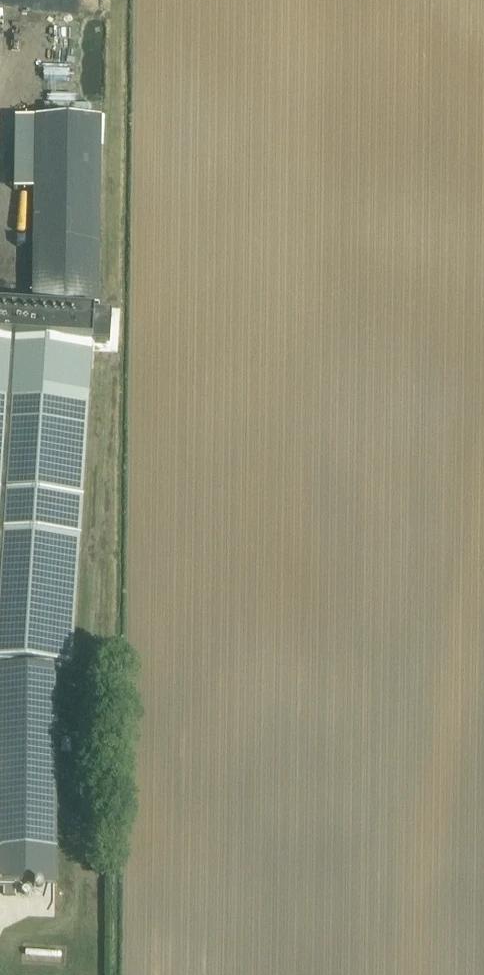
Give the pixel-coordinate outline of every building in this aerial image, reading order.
[(105,12),(105,0),(0,0),(0,6),(105,12)] [(100,309),(102,120),(16,119),(15,191),(35,192),(33,308),(100,309)] [(74,664),(94,343),(0,337),(0,659),(74,664)] [(56,884),(58,666),(0,665),(0,883),(56,884)]
